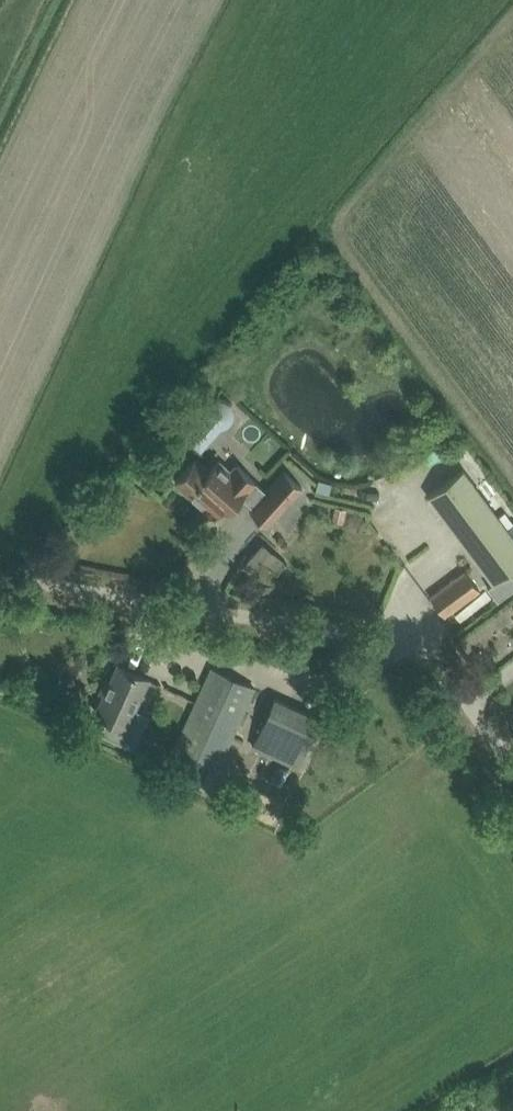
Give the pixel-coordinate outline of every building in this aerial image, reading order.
[(221,508),(226,512),(241,496),(253,506),(267,490),(256,479),(237,462),(232,468),(218,456),(213,462),(210,466),(196,455),(175,479),(203,504),(200,508),(211,518),(221,508)] [(250,509),(268,525),(303,486),(285,469),(267,490),(253,506),(250,509)] [(463,469),(428,495),(492,581),(488,585),(497,598),(512,586),(512,535),(463,469)] [(335,509),(332,519),(342,522),(345,512),(335,509)] [(278,572),(287,559),(263,543),(254,556),(278,572)] [(430,596),(445,615),(480,589),(465,569),(430,596)] [(96,711),(116,720),(113,727),(112,727),(109,733),(132,743),(139,727),(138,726),(138,728),(128,723),(149,678),(118,664),(96,711)] [(175,748),(218,767),(255,688),(211,668),(175,748)] [(327,708),(278,687),(255,743),(304,764),(327,708)] [(491,1102),(477,1110),(497,1110),(491,1102)]
